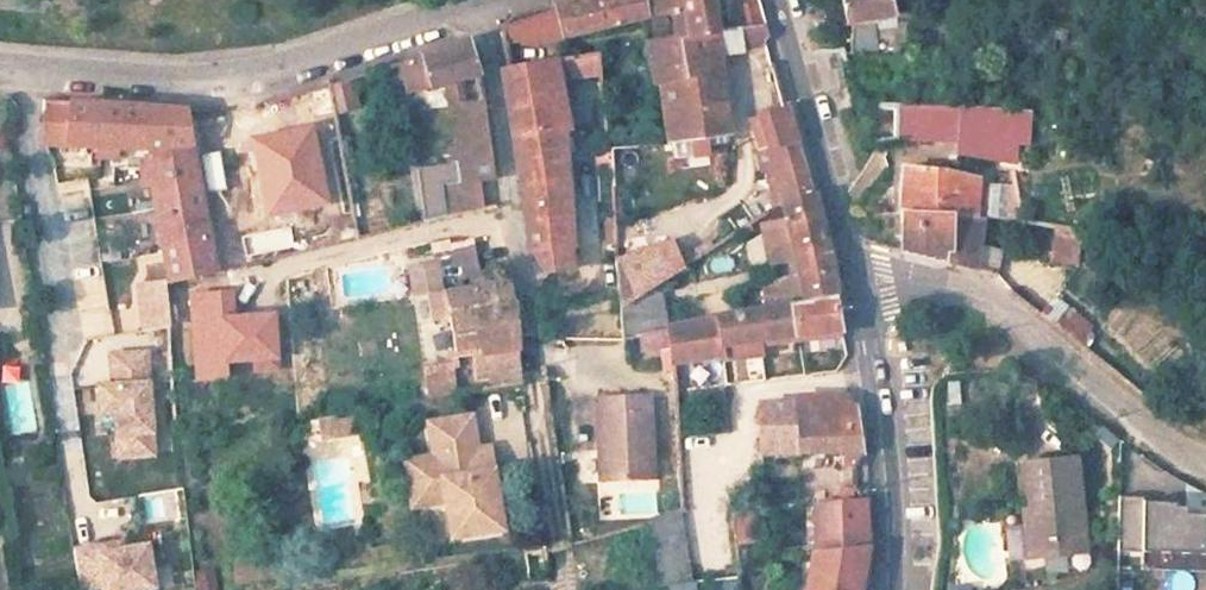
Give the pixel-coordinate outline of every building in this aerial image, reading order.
[(640,21),(655,89),(661,88),(687,81),(682,38),(678,0),(603,0),(589,2),(559,10),(545,13),(549,38),(640,21)] [(709,0),(678,0),(682,38),(714,35),(709,0)] [(893,0),(843,0),(847,17),(852,16),(895,10),(893,0)] [(760,3),(739,9),(741,33),(767,31),(760,3)] [(852,40),(852,56),(897,60),(895,10),(852,16),(852,40)] [(538,39),(549,38),(545,13),(533,17),(538,39)] [(501,47),(538,40),(538,39),(533,17),(504,26),(499,35),(501,47)] [(738,50),(773,49),(767,31),(741,33),(735,33),(738,50)] [(738,50),(735,33),(714,35),(717,50),(738,50)] [(661,88),(668,141),(725,133),(725,97),(717,50),(714,35),(682,38),(687,81),(661,88)] [(468,43),(398,64),(408,96),(449,83),(443,92),(446,111),(453,114),(460,157),(453,158),(455,172),(415,178),(425,225),(429,224),(446,220),(449,220),(444,195),(478,189),(494,186),(492,162),(483,111),(471,114),(465,79),(476,76),(468,43)] [(822,113),(857,105),(846,56),(844,47),(804,53),(822,113)] [(570,80),(597,76),(594,52),(567,55),(570,80)] [(562,136),(566,136),(552,63),(543,63),(506,70),(501,71),(513,138),(528,254),(546,272),(568,270),(568,220),(562,136)] [(334,114),(358,107),(350,79),(326,86),(334,114)] [(69,103),(66,145),(145,151),(166,284),(211,274),(185,110),(69,103)] [(837,162),(852,158),(848,143),(866,139),(880,144),(893,141),(896,108),(857,105),(822,113),(837,162)] [(789,107),(756,115),(779,201),(814,193),(789,107)] [(893,141),(954,144),(953,152),(1016,156),(1012,113),(966,111),(896,108),(893,141)] [(588,115),(590,170),(610,170),(609,153),(608,114),(604,114),(588,115)] [(312,134),(255,145),(266,219),(323,209),(312,134)] [(679,162),(705,157),(701,140),(676,145),(679,162)] [(966,174),(904,170),(903,193),(978,197),(980,182),(981,178),(966,174)] [(1006,184),(980,182),(978,197),(975,218),(983,218),(1004,221),(1006,184)] [(482,212),(478,189),(444,195),(449,220),(482,212)] [(779,281),(782,310),(837,299),(831,254),(814,193),(779,201),(798,276),(779,281)] [(952,217),(975,218),(978,197),(903,193),(902,216),(952,217)] [(452,248),(501,238),(496,209),(482,212),(449,220),(446,220),(452,248)] [(952,217),(902,216),(902,248),(945,262),(952,217)] [(945,262),(973,271),(983,218),(975,218),(952,217),(945,262)] [(446,220),(429,224),(433,242),(435,252),(452,248),(446,220)] [(1053,262),(1078,266),(1083,231),(1058,227),(1053,262)] [(679,268),(665,242),(615,260),(622,307),(658,282),(679,268)] [(432,266),(406,271),(411,299),(425,296),(430,322),(447,319),(453,352),(473,349),(474,357),(484,356),(490,387),(521,381),(517,342),(513,307),(509,285),(477,290),(477,286),(437,294),(432,266)] [(667,328),(658,282),(622,307),(628,336),(667,328)] [(137,290),(144,336),(167,334),(162,285),(137,290)] [(782,310),(669,333),(673,361),(675,382),(747,365),(745,353),(812,339),(840,332),(837,299),(782,310)] [(109,307),(79,312),(84,338),(114,333),(109,307)] [(110,435),(111,460),(154,458),(148,348),(103,350),(104,381),(88,382),(91,436),(110,435)] [(797,375),(798,402),(798,424),(860,425),(850,370),(797,375)] [(798,402),(797,375),(757,380),(759,403),(798,402)] [(423,385),(425,399),(440,396),(445,395),(442,381),(423,385)] [(596,396),(600,447),(608,447),(611,477),(657,473),(649,391),(596,396)] [(762,453),(865,455),(860,425),(798,424),(798,402),(759,403),(762,453)] [(349,413),(333,416),(338,438),(353,435),(349,413)] [(333,416),(314,420),(318,441),(338,438),(333,416)] [(453,501),(459,539),(511,532),(501,463),(489,464),(483,430),(441,437),(445,469),(426,471),(429,495),(440,493),(442,503),(453,501)] [(1021,535),(1024,568),(1061,564),(1059,547),(1080,545),(1071,470),(1021,476),(1026,523),(1030,522),(1031,534),(1021,535)] [(417,473),(422,505),(442,503),(440,493),(429,495),(426,471),(417,473)] [(867,501),(815,506),(816,553),(868,547),(867,501)] [(1205,521),(1205,518),(1172,518),(1173,507),(1140,507),(1140,502),(1115,502),(1114,556),(1138,557),(1205,558),(1205,521)] [(1205,521),(1205,558),(1138,557),(1138,573),(1205,574),(1205,521)] [(1081,562),(1080,545),(1059,547),(1061,564),(1081,562)] [(813,553),(806,589),(860,589),(868,547),(816,553),(813,553)] [(97,552),(99,589),(153,589),(150,549),(97,552)] [(214,568),(193,569),(194,589),(216,589),(214,568)] [(734,579),(705,581),(705,589),(735,589),(734,579)]
